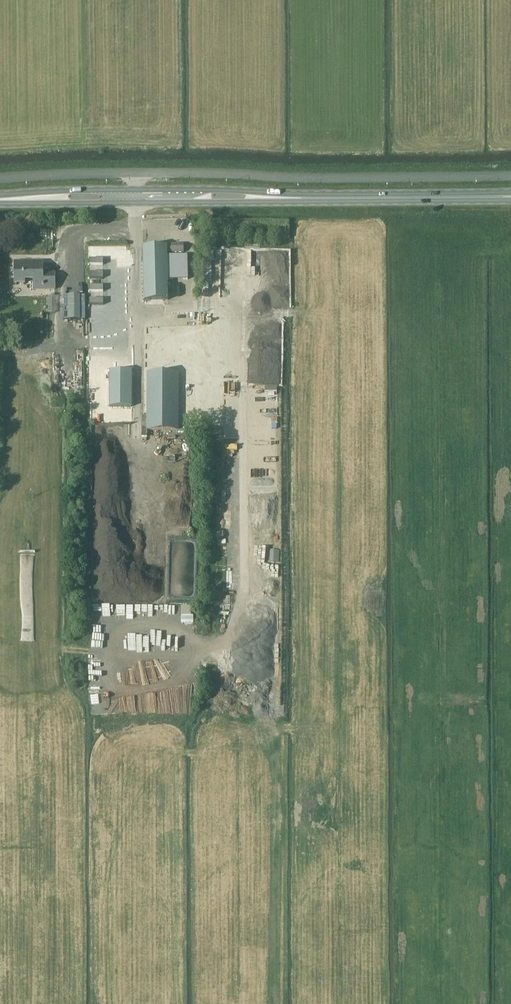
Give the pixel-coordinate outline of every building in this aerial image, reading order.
[(172,244),(172,252),(184,252),(184,244),(172,244)] [(167,246),(143,246),(143,249),(144,282),(144,300),(145,300),(168,300),(168,285),(168,281),(167,246)] [(34,289),(55,289),(55,274),(43,274),(43,262),(15,262),(15,283),(25,283),(25,277),(34,277),(34,289)] [(70,293),(70,313),(81,314),(82,293),(70,293)] [(110,373),(109,408),(131,408),(131,373),(110,373)] [(178,430),(178,374),(149,374),(148,430),(178,430)] [(86,392),(107,393),(108,376),(87,375),(86,392)]
